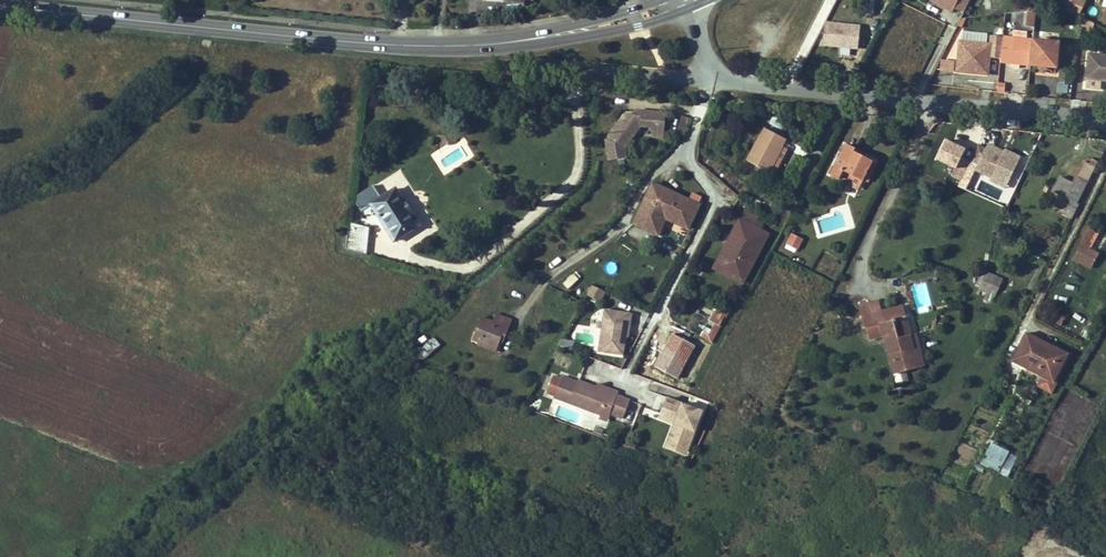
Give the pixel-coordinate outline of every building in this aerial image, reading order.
[(873,14),(875,0),(865,0),(864,13),(873,14)] [(969,0),(930,0),(930,1),(961,16),(969,0)] [(1085,0),(1084,0),(1064,0),(1060,8),(1077,16),(1085,0)] [(1027,11),(1026,26),(1034,27),(1035,11),(1027,11)] [(1026,17),(1016,15),(1014,26),(1024,28),(1026,17)] [(1080,30),(1092,34),(1095,22),(1083,19),(1080,30)] [(856,47),(858,27),(826,24),(824,44),(856,47)] [(989,58),(1001,59),(1004,38),(1005,29),(992,28),(991,44),(960,41),(957,71),(988,74),(989,58)] [(1011,64),(1013,39),(1004,38),(1001,63),(1011,64)] [(1013,39),(1011,64),(1038,67),(1046,67),(1056,68),(1058,43),(1013,39)] [(1088,54),(1085,79),(1104,81),(1105,81),(1105,56),(1088,54)] [(380,84),(382,74),(370,72),(369,83),(380,84)] [(608,136),(624,148),(639,126),(653,128),(653,131),(665,133),(668,114),(642,111),(641,117),(636,116),(623,115),(608,136)] [(686,135),(690,117),(681,115),(677,133),(686,135)] [(785,123),(774,117),(771,125),(782,130),(785,123)] [(767,172),(768,173),(783,147),(782,146),(785,139),(765,128),(761,135),(760,134),(746,161),(758,167),(767,172)] [(963,158),(967,150),(946,139),(932,165),(960,180),(970,162),(963,158)] [(846,145),(831,175),(838,179),(840,176),(843,171),(862,180),(871,162),(860,157),(853,152),(855,150),(846,145)] [(986,149),(978,145),(970,164),(977,168),(975,172),(990,179),(989,181),(1004,188),(1019,157),(1004,150),(1003,152),(988,145),(986,149)] [(787,149),(783,147),(768,173),(773,176),(787,149)] [(1053,191),(1070,200),(1076,203),(1097,162),(1092,160),(1091,161),(1086,158),(1073,184),(1060,177),(1053,191)] [(862,180),(843,171),(840,176),(859,186),(862,180)] [(699,205),(652,184),(634,224),(648,230),(655,214),(665,218),(688,229),(699,205)] [(395,189),(380,198),(372,186),(357,195),(357,204),(361,211),(371,205),(394,241),(418,225),(410,211),(411,211),(405,201),(404,202),(395,189)] [(1078,204),(1076,203),(1070,200),(1068,205),(1075,209),(1078,204)] [(1071,218),(1075,209),(1068,205),(1063,214),(1071,218)] [(657,235),(665,218),(655,214),(648,230),(657,235)] [(726,247),(716,268),(743,283),(767,235),(740,220),(735,230),(740,233),(732,249),(726,247)] [(349,223),(345,249),(365,254),(368,228),(349,223)] [(1089,250),(1097,234),(1080,226),(1070,246),(1078,249),(1074,257),(1075,258),(1083,261),(1089,250)] [(732,249),(740,233),(735,230),(726,247),(732,249)] [(801,240),(793,235),(788,244),(796,249),(801,240)] [(1098,254),(1089,250),(1083,261),(1075,258),(1074,260),(1080,263),(1079,265),(1090,270),(1098,254)] [(783,264),(789,267),(792,262),(785,259),(783,264)] [(986,272),(979,288),(995,295),(1002,279),(986,272)] [(579,282),(573,276),(563,285),(569,291),(579,282)] [(605,292),(591,285),(586,295),(600,302),(605,292)] [(862,316),(880,312),(877,301),(860,306),(862,316)] [(880,312),(883,322),(905,316),(902,306),(880,312)] [(708,324),(719,329),(729,310),(723,307),(720,314),(715,311),(708,324)] [(630,314),(604,310),(597,352),(622,355),(624,338),(627,324),(629,324),(630,314)] [(914,334),(910,335),(905,316),(883,322),(880,312),(862,316),(866,328),(879,324),(883,336),(884,336),(894,373),(922,365),(914,334)] [(471,339),(479,342),(496,349),(499,341),(504,328),(507,329),(510,320),(495,314),(492,322),(479,318),(471,339)] [(507,329),(504,328),(499,341),(502,342),(507,329)] [(1026,333),(1011,361),(1053,382),(1066,357),(1053,350),(1055,347),(1026,333)] [(562,338),(558,345),(567,348),(570,341),(562,338)] [(440,345),(434,339),(418,353),(424,359),(440,345)] [(477,345),(494,352),(496,349),(479,342),(477,345)] [(1055,347),(1053,350),(1066,357),(1067,354),(1055,347)] [(554,397),(569,403),(601,415),(604,404),(612,407),(611,409),(615,410),(614,414),(623,417),(630,400),(616,395),(595,387),(577,380),(562,375),(554,397)] [(595,387),(616,395),(618,392),(596,383),(595,387)] [(703,410),(668,397),(661,413),(676,419),(675,423),(679,424),(673,440),(689,446),(703,410)] [(607,421),(611,409),(612,407),(604,404),(601,415),(599,419),(607,421)] [(658,419),(660,413),(643,408),(641,414),(658,419)] [(676,419),(661,413),(660,417),(675,423),(676,419)] [(675,423),(666,446),(686,454),(689,446),(673,440),(679,424),(675,423)] [(982,464),(988,468),(991,462),(1000,467),(1007,453),(991,444),(983,458),(984,458),(982,464)] [(997,472),(1000,467),(991,462),(988,468),(997,472)] [(650,550),(653,544),(644,540),(641,546),(650,550)]
